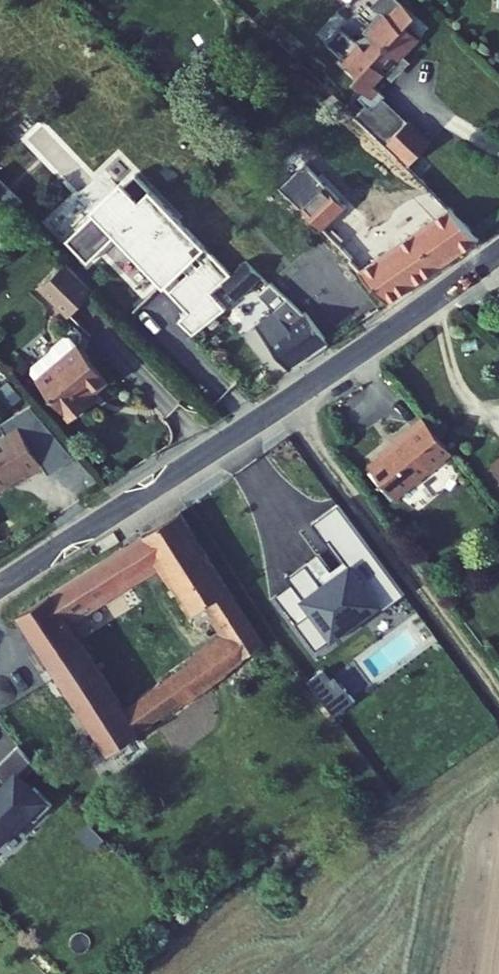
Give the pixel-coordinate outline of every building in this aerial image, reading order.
[(379,0),(341,0),(328,13),(335,20),(327,27),(306,6),(289,24),(323,56),(317,63),(328,73),(324,77),(341,94),(351,84),(354,81),(343,69),(354,58),(360,64),(377,46),(373,42),(388,27),(370,10),(379,0)] [(341,94),(331,84),(318,97),(324,102),(348,127),(371,103),(351,84),(341,94)] [(242,179),(288,226),(302,214),(296,206),(365,142),(348,127),(324,102),(242,179)] [(371,103),(348,127),(365,142),(370,148),(393,125),(371,103)] [(411,120),(391,139),(412,161),(432,142),(411,120)] [(196,254),(96,157),(29,227),(51,248),(79,219),(129,267),(160,235),(167,243),(160,250),(180,268),(181,267),(196,254)] [(329,197),(344,215),(384,183),(369,164),(329,197)] [(14,205),(21,197),(0,179),(0,193),(14,205)] [(298,236),(347,288),(443,219),(408,185),(343,239),(332,227),(323,235),(312,225),(298,236)] [(197,285),(222,262),(205,245),(181,267),(197,285)] [(160,250),(159,248),(135,273),(154,292),(170,277),(180,268),(160,250)] [(66,262),(41,289),(70,317),(96,290),(66,262)] [(228,321),(253,355),(290,328),(230,269),(219,278),(244,309),(228,321)] [(185,293),(170,277),(154,292),(142,304),(159,319),(185,293)] [(64,362),(29,319),(24,321),(0,340),(0,368),(28,402),(46,387),(41,381),(64,362)] [(424,436),(393,398),(364,421),(369,427),(341,449),(367,481),(424,436)] [(463,447),(489,478),(498,471),(498,414),(489,422),(492,426),(463,447)] [(9,448),(0,437),(0,455),(9,448)] [(20,438),(9,448),(28,471),(40,461),(20,438)] [(374,582),(309,491),(282,510),(296,529),(299,527),(319,554),(305,564),(292,574),(275,551),(258,564),(262,570),(282,598),(266,609),(285,636),(302,625),(304,628),(332,607),(330,604),(347,592),(352,598),(374,582)] [(18,614),(115,754),(272,641),(183,513),(148,535),(166,562),(200,612),(213,604),(234,636),(146,698),(129,710),(69,624),(86,613),(147,574),(129,546),(18,614)] [(129,546),(147,574),(166,562),(148,535),(129,546)] [(288,542),(275,551),(292,574),(305,564),(288,542)] [(262,570),(246,581),(266,609),(282,598),(262,570)] [(69,624),(129,710),(146,698),(86,613),(69,624)] [(0,742),(0,760),(8,753),(0,742)] [(2,809),(20,794),(4,774),(1,776),(0,775),(0,807),(2,809)]
